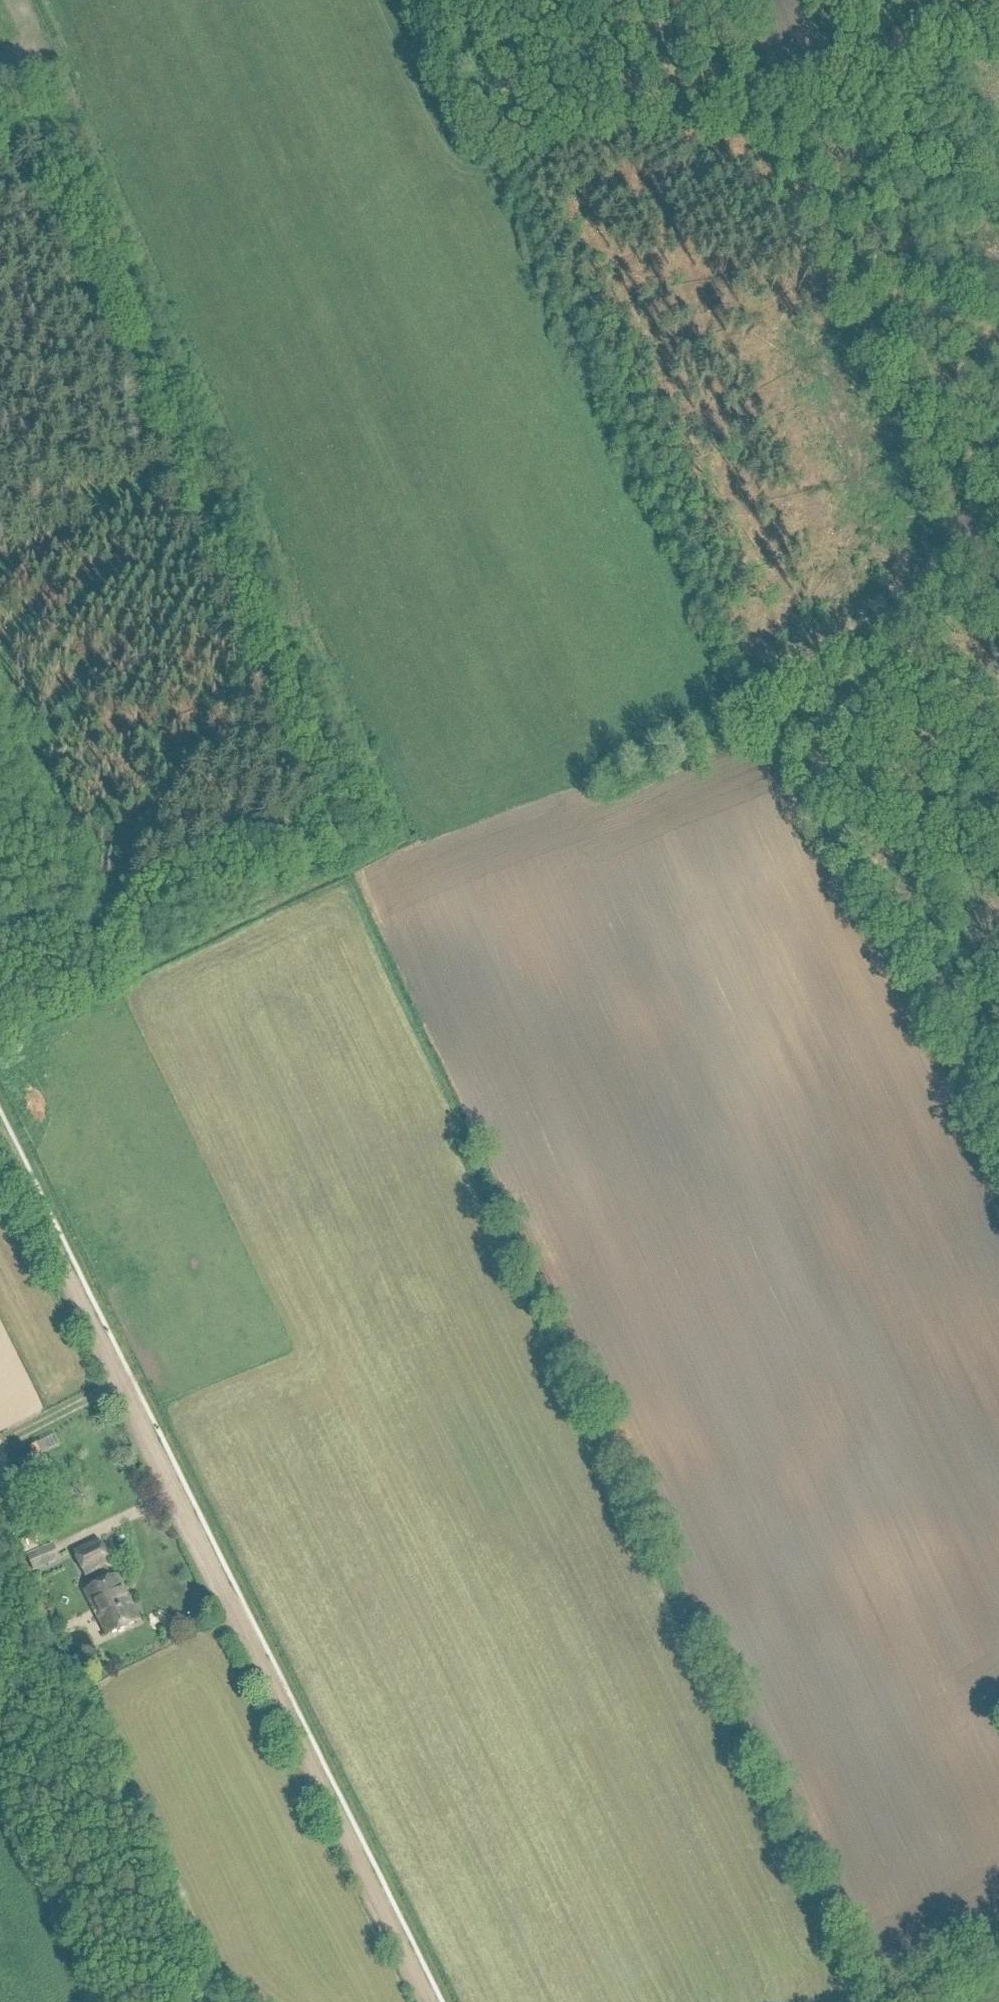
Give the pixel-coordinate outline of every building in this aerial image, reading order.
[(4,1459),(0,1461),(0,1494),(11,1516),(28,1507),(4,1459)] [(38,1548),(33,1536),(24,1540),(29,1552),(38,1548)] [(105,1585),(85,1594),(105,1637),(138,1622),(117,1579),(112,1581),(107,1569),(111,1567),(99,1542),(73,1554),(86,1580),(99,1573),(105,1585)] [(27,1558),(34,1574),(60,1563),(52,1546),(27,1558)]
